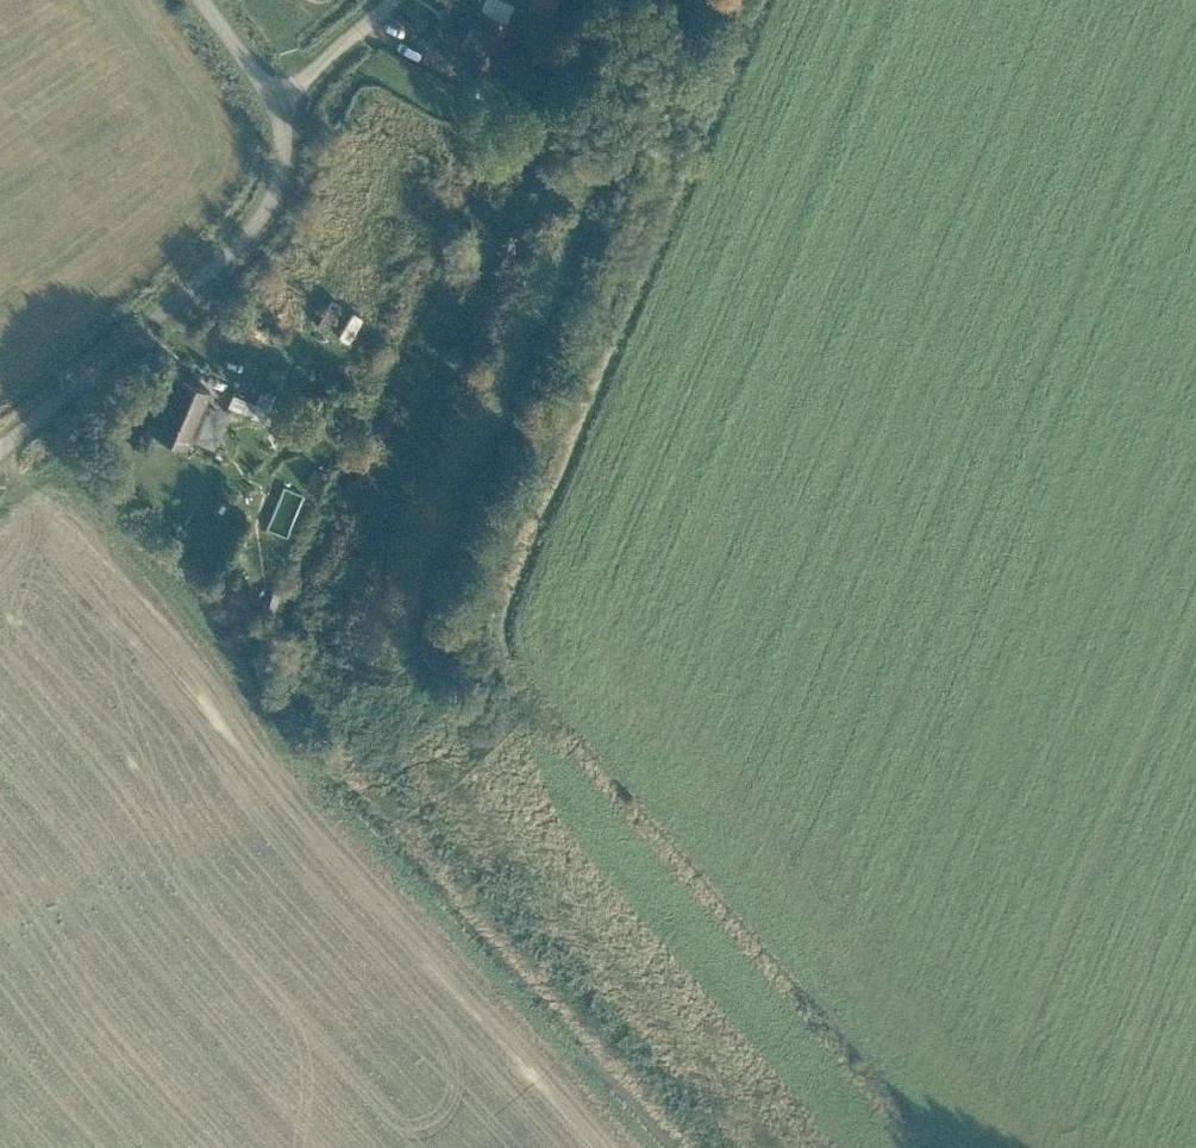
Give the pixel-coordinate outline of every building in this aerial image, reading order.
[(469,0),(451,0),(428,51),(488,84),(515,28),(520,3),(514,0),(475,0),(474,2),(469,0)] [(526,9),(549,18),(556,0),(530,0),(526,9)] [(324,297),(316,323),(332,329),(341,302),(324,297)] [(209,389),(179,377),(154,439),(186,451),(190,440),(212,448),(226,412),(204,403),(209,389)]
